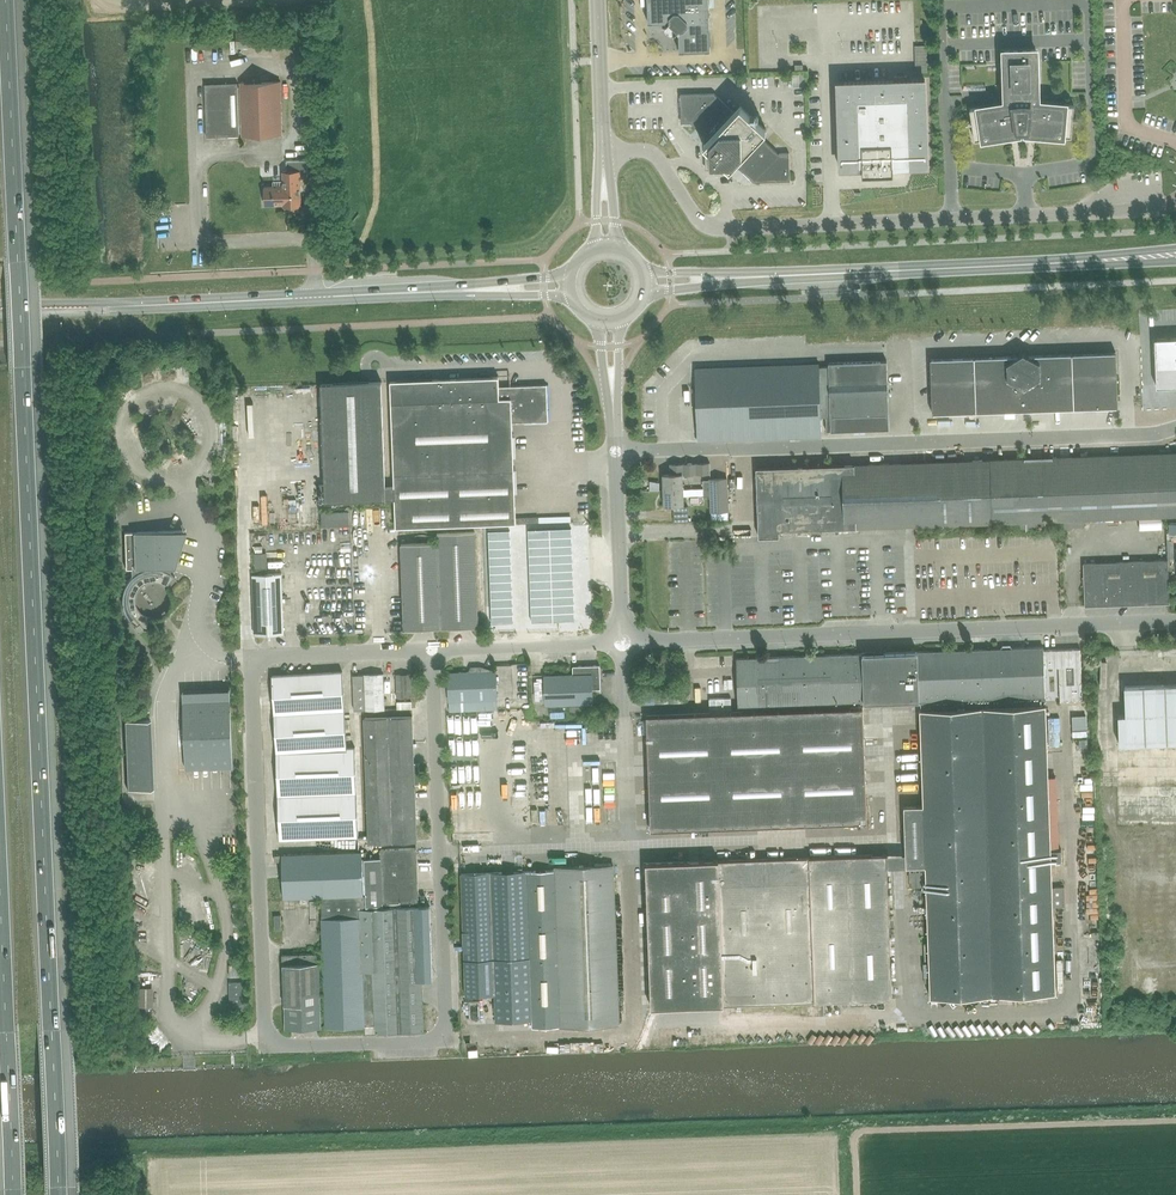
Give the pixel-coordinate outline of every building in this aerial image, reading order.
[(710,51),(709,0),(647,0),(648,23),(665,22),(672,29),(678,35),(679,52),(710,51)] [(237,48),(279,46),(278,30),(236,32),(237,48)] [(1074,105),(1041,103),(1039,47),(1001,48),(1003,104),(969,109),(971,122),(969,122),(969,123),(972,123),(974,140),(1019,133),(1018,129),(1020,129),(1020,133),(1025,133),(1025,129),(1027,129),(1026,133),(1071,137),(1073,120),(1075,120),(1075,119),(1073,119),(1074,105)] [(790,80),(793,89),(800,87),(797,78),(790,80)] [(925,80),(838,82),(840,170),(859,169),(859,167),(862,167),(862,176),(893,175),(893,166),(909,165),(909,167),(927,167),(925,80)] [(241,137),(281,135),(279,82),(239,84),(240,88),(236,88),(236,84),(204,85),(206,138),(238,136),(238,134),(241,134),(241,137)] [(766,130),(756,121),(740,106),(734,112),(716,95),(714,93),(680,94),(680,95),(682,95),(683,121),(692,121),(704,133),(705,144),(704,145),(710,151),(711,157),(706,162),(709,165),(712,168),(717,163),(723,163),(730,169),(731,168),(741,168),(754,180),(789,179),(789,181),(790,181),(789,153),(779,153),(778,154),(760,137),(765,131),(766,131),(766,130)] [(286,161),(286,165),(286,171),(282,171),(283,186),(264,187),(264,204),(283,204),(283,207),(301,206),(300,177),(308,176),(307,160),(286,161)] [(1156,387),(1175,386),(1175,338),(1154,339),(1156,387)] [(1074,409),(1117,407),(1116,375),(1115,352),(1072,354),(1074,409)] [(1030,410),(1028,356),(1025,354),(1021,354),(1018,356),(930,359),(931,381),(932,414),(1030,410)] [(1030,410),(1074,409),(1072,354),(1028,356),(1030,410)] [(819,367),(821,417),(825,417),(826,431),(889,429),(886,361),(828,363),(828,366),(819,367)] [(821,417),(819,367),(819,363),(697,368),(700,441),(821,436),(821,417)] [(388,381),(392,486),(393,499),(395,527),(515,523),(538,522),(538,516),(514,517),(511,422),(547,421),(545,384),(497,386),(496,376),(388,381)] [(318,502),(393,499),(392,486),(383,487),(379,381),(319,384),(323,484),(317,485),(318,502)] [(1112,410),(1093,411),(1093,416),(1098,415),(1099,425),(1112,425),(1112,410)] [(1060,457),(1017,459),(1019,522),(1020,522),(1020,529),(1046,528),(1046,521),(1048,521),(1061,520),(1064,520),(1064,527),(1084,526),(1083,519),(1076,519),(1074,457),(1074,446),(1059,447),(1060,457)] [(1114,455),(1116,518),(1175,516),(1175,453),(1114,455)] [(1076,519),(1083,519),(1116,518),(1114,455),(1074,457),(1076,519)] [(1017,459),(905,463),(907,526),(1019,522),(1017,459)] [(663,490),(683,489),(682,474),(710,473),(710,463),(670,464),(670,474),(663,474),(663,490)] [(907,526),(905,463),(846,465),(848,528),(907,526)] [(812,466),(776,467),(779,531),(848,528),(846,465),(812,466)] [(779,536),(779,531),(776,467),(756,468),(759,537),(779,536)] [(683,489),(663,490),(664,506),(683,505),(683,496),(703,495),(703,497),(710,497),(711,511),(728,510),(727,478),(711,479),(711,489),(703,489),(703,488),(683,489)] [(710,480),(703,480),(703,488),(703,489),(711,489),(711,479),(710,479),(710,480)] [(674,521),(688,521),(688,506),(673,506),(674,521)] [(1165,545),(1165,524),(1134,524),(1134,530),(1157,530),(1157,545),(1165,545)] [(571,528),(549,529),(550,537),(571,536),(571,528)] [(549,529),(528,530),(528,538),(550,537),(549,529)] [(171,575),(169,574),(182,530),(124,532),(125,569),(131,569),(131,577),(130,578),(129,580),(128,581),(127,583),(126,585),(125,586),(124,588),(123,590),(123,592),(122,594),(122,595),(122,597),(122,599),(122,600),(122,602),(122,605),(123,607),(123,609),(124,612),(125,614),(126,615),(127,616),(128,618),(129,620),(130,621),(131,622),(133,623),(134,625),(135,626),(133,627),(138,633),(143,629),(148,630),(146,629),(149,617),(147,617),(145,616),(143,615),(142,614),(141,613),(139,611),(138,610),(138,609),(137,607),(136,606),(136,605),(135,603),(135,601),(135,599),(135,597),(135,596),(136,594),(136,593),(137,592),(137,590),(138,589),(140,588),(141,586),(143,585),(144,584),(146,583),(147,583),(150,582),(152,582),(155,582),(157,583),(159,583),(161,584),(163,586),(165,587),(173,578),(175,579),(176,579),(174,577),(173,576),(171,575)] [(510,530),(488,531),(489,539),(510,539),(510,530)] [(478,627),(478,626),(474,532),(437,533),(437,542),(401,544),(404,629),(478,627)] [(571,536),(550,537),(550,546),(572,545),(571,536)] [(550,537),(528,538),(529,546),(550,546),(550,537)] [(510,539),(489,539),(489,548),(511,547),(510,539)] [(572,545),(550,546),(550,554),(572,553),(572,545)] [(550,546),(529,546),(529,555),(550,554),(550,546)] [(511,547),(489,548),(489,556),(511,555),(511,547)] [(572,553),(550,554),(551,562),(572,561),(572,553)] [(550,554),(529,555),(529,563),(551,562),(550,554)] [(511,555),(489,556),(490,565),(511,564),(511,555)] [(1169,603),(1169,598),(1168,560),(1083,563),(1085,606),(1169,603)] [(572,561),(551,562),(551,571),(573,570),(572,561)] [(551,562),(529,563),(530,571),(551,571),(551,562)] [(511,564),(490,565),(490,573),(511,572),(511,564)] [(573,570),(551,571),(551,579),(573,578),(573,570)] [(551,571),(530,571),(530,580),(551,579),(551,571)] [(511,572),(490,573),(490,581),(512,581),(511,572)] [(254,635),(283,634),(284,634),(281,573),(252,574),(254,635)] [(573,578),(551,579),(552,587),(573,587),(573,578)] [(551,579),(530,580),(530,588),(552,587),(551,579)] [(512,581),(490,581),(491,590),(512,589),(512,581)] [(552,587),(530,588),(530,597),(552,596),(552,587)] [(573,587),(552,587),(552,596),(573,595),(573,587)] [(512,589),(491,590),(491,598),(512,597),(512,589)] [(573,595),(552,596),(552,604),(574,603),(573,595)] [(552,596),(530,597),(531,605),(552,604),(552,596)] [(512,597),(491,598),(491,606),(513,606),(512,597)] [(574,603),(552,604),(553,612),(574,612),(574,603)] [(552,604),(531,605),(531,613),(553,612),(552,604)] [(513,606),(491,606),(491,615),(513,614),(513,606)] [(553,612),(531,613),(531,622),(553,621),(553,612)] [(574,612),(553,612),(553,621),(574,620),(574,612)] [(513,614),(491,615),(492,623),(513,622),(513,614)] [(1001,647),(1001,649),(873,653),(737,658),(738,707),(760,706),(760,711),(731,712),(730,698),(707,699),(707,713),(646,715),(651,829),(867,821),(863,707),(766,711),(766,706),(875,702),(919,700),(923,805),(904,805),(906,866),(925,865),(930,997),(1056,993),(1053,906),(1065,906),(1064,886),(1052,887),(1043,667),(1059,667),(1060,701),(1082,700),(1080,649),(1043,650),(1043,647),(1011,648),(1011,647),(1009,646),(1003,646),(1001,647)] [(600,689),(600,669),(599,665),(573,666),(573,675),(544,676),(545,705),(592,703),(592,689),(600,689)] [(661,671),(662,683),(674,683),(673,670),(661,671)] [(497,709),(497,700),(495,671),(448,673),(449,701),(449,711),(497,709)] [(272,676),(281,839),(360,835),(355,746),(346,747),(342,673),(272,676)] [(384,709),(383,674),(352,675),(354,710),(384,709)] [(411,674),(396,675),(396,697),(411,696),(411,674)] [(1124,686),(1125,715),(1118,716),(1119,746),(1175,743),(1175,684),(1124,686)] [(230,699),(183,701),(185,769),(233,767),(230,699)] [(419,784),(419,763),(413,763),(412,716),(364,718),(369,843),(416,841),(414,784),(419,784)] [(1086,737),(1084,719),(1071,720),(1073,738),(1086,737)] [(607,819),(604,804),(600,805),(597,788),(591,789),(594,804),(583,806),(586,823),(607,819)] [(1089,820),(1092,814),(1080,807),(1077,812),(1089,820)] [(455,831),(472,832),(472,841),(483,841),(484,832),(472,831),(472,826),(455,825),(455,831)] [(359,839),(286,842),(287,854),(359,851),(359,839)] [(380,858),(363,859),(364,895),(366,895),(367,906),(382,906),(382,903),(418,901),(416,848),(380,849),(380,858)] [(362,852),(282,855),(283,898),(321,897),(364,895),(363,859),(362,852)] [(718,860),(645,863),(651,1008),(723,1005),(892,999),(886,854),(718,860)] [(530,871),(536,1027),(619,1024),(613,865),(555,867),(555,870),(530,871)] [(532,1027),(536,1027),(530,871),(461,873),(465,996),(494,995),(496,1021),(532,1020),(532,1027)] [(364,895),(321,897),(325,1027),(364,1026),(364,1025),(375,1025),(375,1033),(423,1031),(422,980),(432,979),(429,906),(367,909),(367,906),(366,895),(364,895)] [(273,915),(274,930),(282,929),(281,915),(273,915)] [(321,1027),(320,998),(318,953),(282,955),(284,998),(285,1029),(321,1027)] [(244,1010),(243,981),(228,981),(229,1004),(229,1010),(229,1011),(244,1010)] [(153,1007),(152,987),(137,988),(137,1007),(153,1007)] [(946,1023),(938,1033),(943,1037),(951,1028),(946,1023)] [(955,1037),(962,1027),(956,1023),(950,1033),(955,1037)] [(978,1037),(983,1026),(976,1023),(970,1033),(978,1037)] [(958,1035),(963,1039),(972,1028),(967,1024),(958,1035)]
